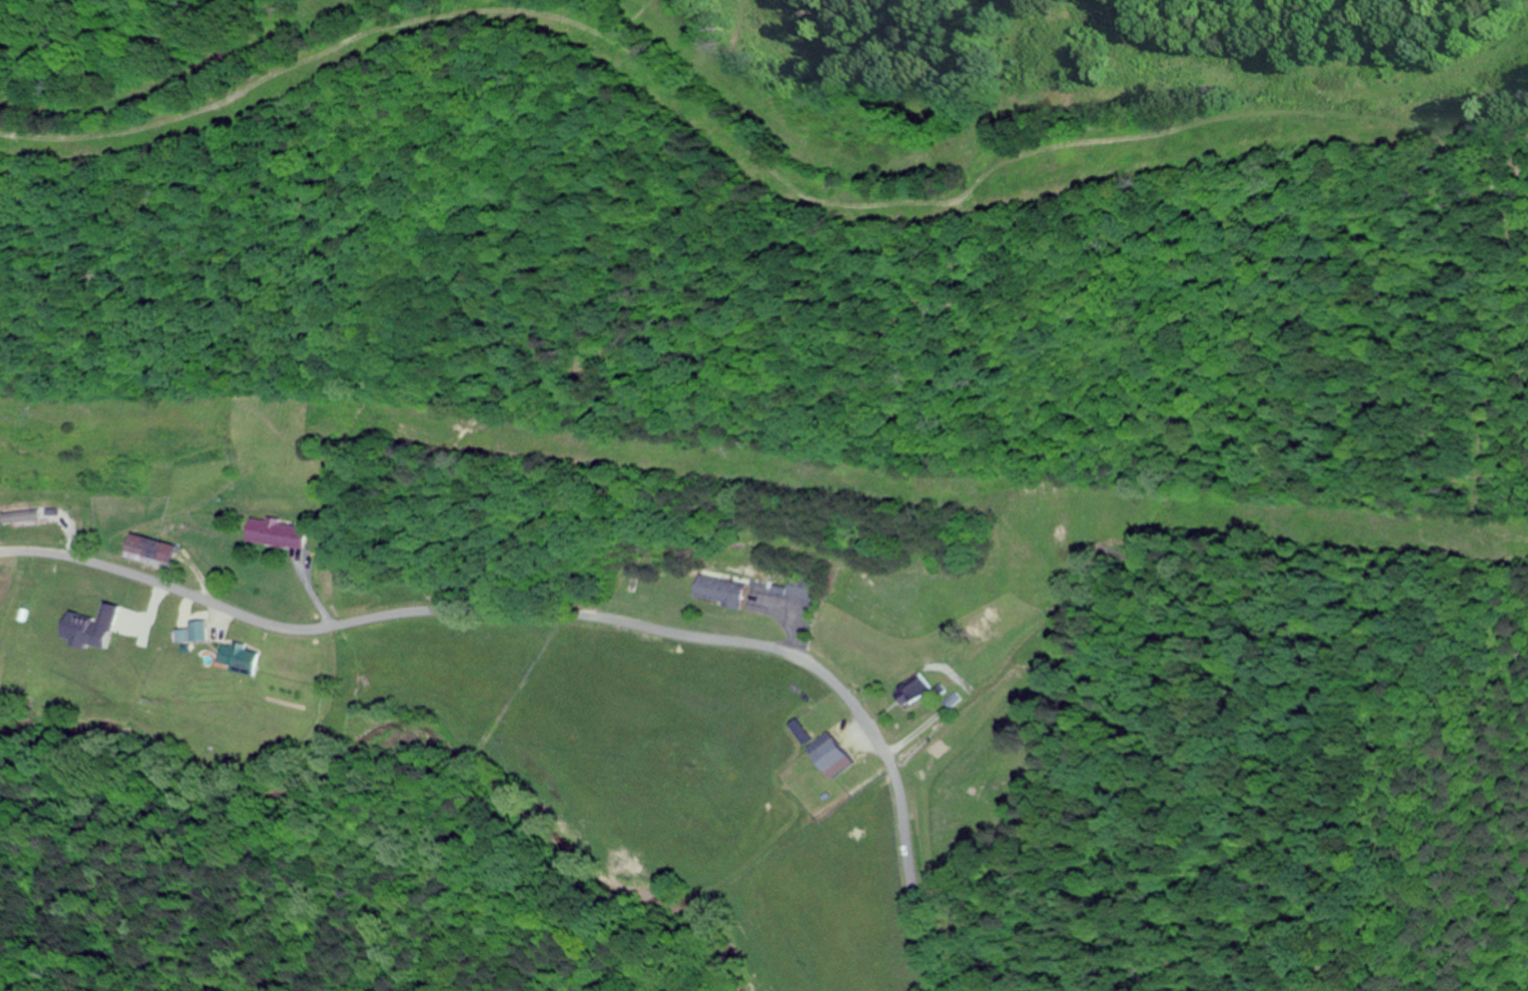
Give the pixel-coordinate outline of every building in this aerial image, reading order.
[(0,523),(38,523),(38,511),(0,511),(0,523)] [(306,552),(310,527),(251,518),(247,543),(306,552)] [(131,535),(126,559),(172,569),(177,546),(131,535)] [(741,611),(748,585),(701,574),(695,600),(741,611)] [(813,601),(816,593),(791,586),(789,594),(813,601)] [(894,690),(904,708),(930,692),(920,675),(894,690)] [(809,749),(832,779),(853,763),(830,733),(809,749)]
